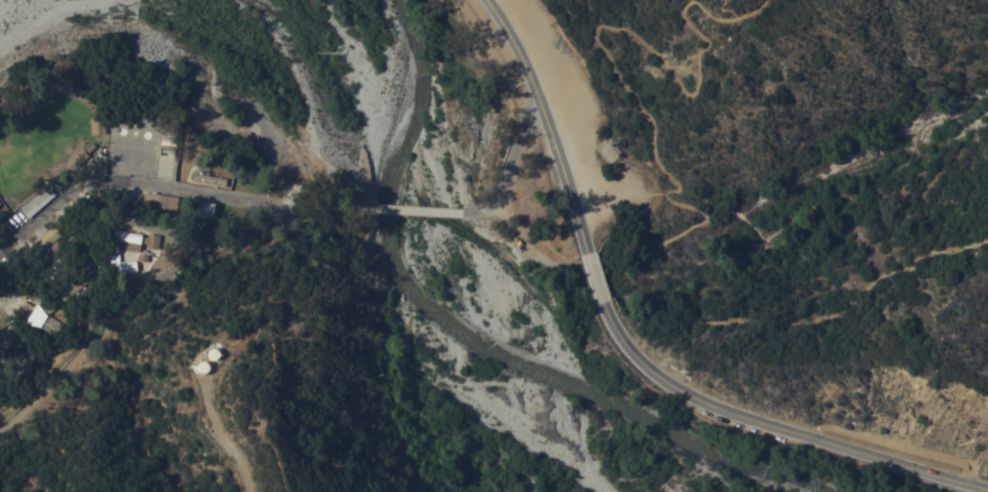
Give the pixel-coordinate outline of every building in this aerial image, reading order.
[(109,115),(110,127),(106,128),(107,133),(92,134),(90,117),(109,115)] [(160,150),(164,119),(180,121),(176,152),(160,150)] [(622,151),(615,157),(611,152),(610,153),(606,148),(614,142),(622,151)] [(107,160),(107,173),(95,174),(95,161),(107,160)] [(226,186),(222,185),(221,187),(211,185),(211,183),(194,180),(196,172),(197,172),(198,166),(210,168),(209,174),(228,177),(226,186)] [(47,184),(56,194),(29,218),(20,208),(47,184)] [(178,195),(177,209),(142,205),(144,191),(178,195)] [(39,256),(29,246),(36,239),(31,234),(43,223),(48,228),(79,198),(88,209),(39,256)] [(215,203),(213,216),(194,213),(196,200),(215,203)] [(142,236),(148,237),(149,232),(161,234),(158,248),(147,246),(148,242),(141,241),(140,251),(116,247),(118,238),(110,237),(112,227),(143,232),(142,236)] [(58,239),(63,244),(40,270),(35,265),(58,239)] [(99,274),(98,264),(103,264),(102,246),(108,246),(108,254),(120,253),(121,260),(137,259),(137,262),(139,262),(140,270),(138,270),(138,272),(99,274)] [(43,284),(35,274),(68,248),(76,258),(43,284)] [(29,381),(15,378),(27,322),(29,318),(18,312),(25,300),(34,305),(36,302),(38,303),(39,302),(40,303),(82,270),(90,281),(48,313),(69,327),(62,340),(41,327),(29,381)] [(214,361),(213,360),(211,360),(210,359),(209,357),(209,355),(210,354),(210,352),(212,351),(213,351),(215,351),(216,351),(218,352),(219,353),(219,355),(219,357),(218,358),(217,359),(216,360),(214,361)] [(204,374),(202,374),(200,373),(199,372),(198,370),(198,368),(199,366),(200,365),(201,364),(203,363),(205,363),(206,364),(208,365),(208,366),(209,368),(209,370),(208,371),(207,373),(206,374),(204,374)]
